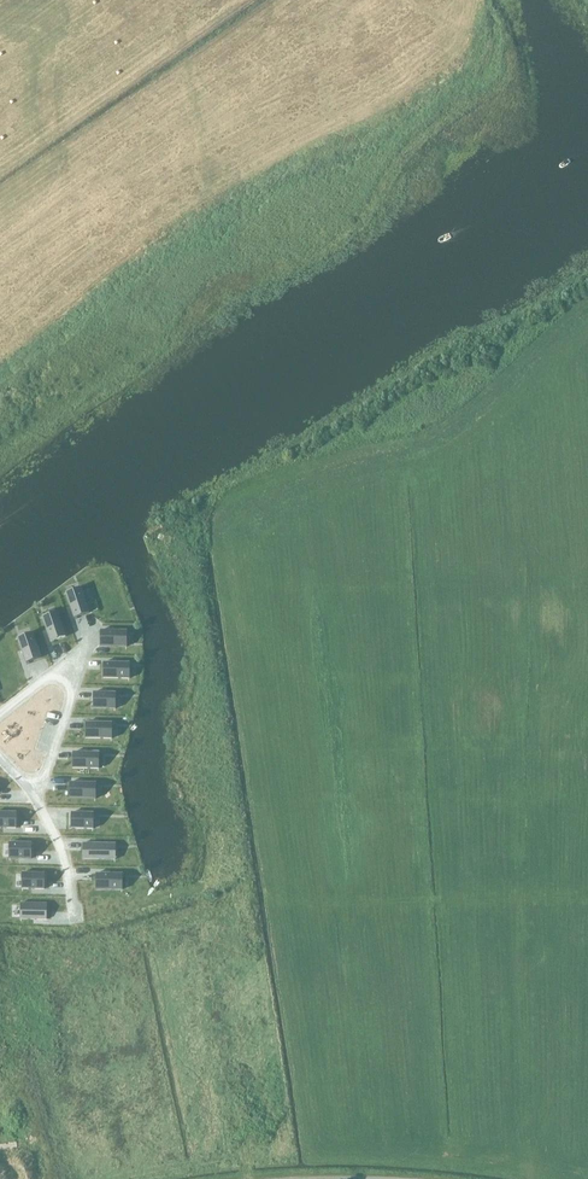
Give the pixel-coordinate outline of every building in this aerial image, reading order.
[(66,593),(65,593),(74,619),(89,613),(80,588),(79,588),(80,591),(67,595),(66,593)] [(65,637),(58,614),(43,619),(51,642),(65,637)] [(100,631),(100,647),(126,647),(127,646),(124,646),(124,633),(127,633),(127,632),(100,631)] [(40,658),(32,634),(18,639),(26,662),(40,658)] [(127,664),(104,663),(104,678),(127,679),(127,664)] [(117,709),(117,694),(94,693),(93,709),(117,709)] [(109,738),(109,724),(86,723),(86,738),(109,738)] [(72,753),(72,769),(99,769),(99,768),(96,768),(96,754),(99,754),(72,753)] [(69,783),(69,799),(95,799),(93,799),(93,785),(96,785),(96,784),(69,783)] [(0,813),(0,829),(16,829),(16,813),(0,813)] [(96,829),(96,814),(72,814),(71,828),(96,829)] [(31,844),(9,843),(9,844),(11,844),(11,858),(9,858),(8,859),(31,859),(31,844)] [(83,844),(82,859),(108,860),(109,844),(83,844)] [(44,874),(22,874),(24,875),(23,889),(21,888),(21,889),(44,890),(44,874)] [(96,874),(95,890),(122,891),(122,890),(120,889),(120,876),(122,876),(122,875),(96,874)] [(46,904),(20,904),(20,920),(46,920),(46,904)]
